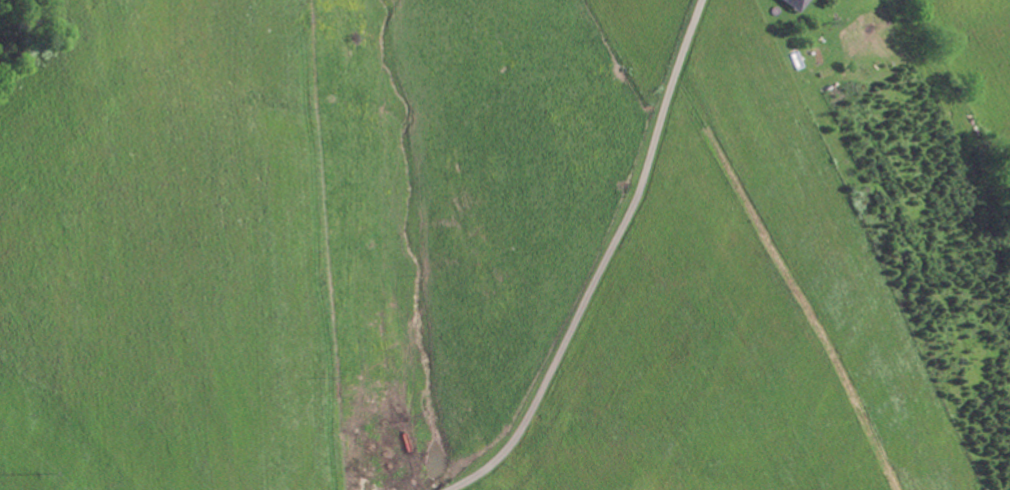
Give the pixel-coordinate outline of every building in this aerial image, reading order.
[(788,11),(815,0),(784,0),(788,11)]
